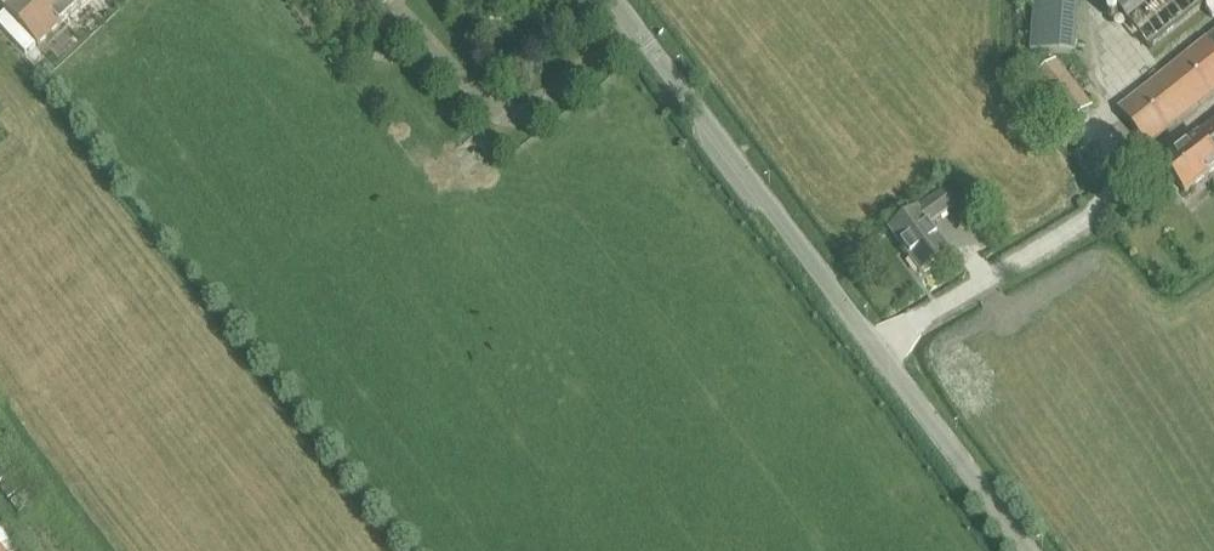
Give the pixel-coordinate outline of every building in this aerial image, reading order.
[(7,9),(5,11),(8,15),(0,22),(0,28),(28,56),(38,46),(41,48),(90,0),(0,0),(0,3),(7,9)] [(1075,0),(1036,0),(1032,53),(1071,56),(1075,0)] [(1213,0),(1109,0),(1150,50),(1213,0)] [(1213,95),(1213,37),(1119,112),(1147,148),(1213,95)] [(1073,126),(1091,111),(1054,65),(1036,79),(1073,126)] [(1213,173),(1213,125),(1163,165),(1186,195),(1213,173)] [(931,225),(954,207),(944,193),(921,210),(920,208),(891,231),(922,273),(951,251),(931,225)] [(22,469),(14,458),(0,468),(0,486),(22,469)] [(40,500),(32,489),(11,505),(19,515),(40,500)] [(1,526),(0,527),(0,550),(19,550),(1,526)]
